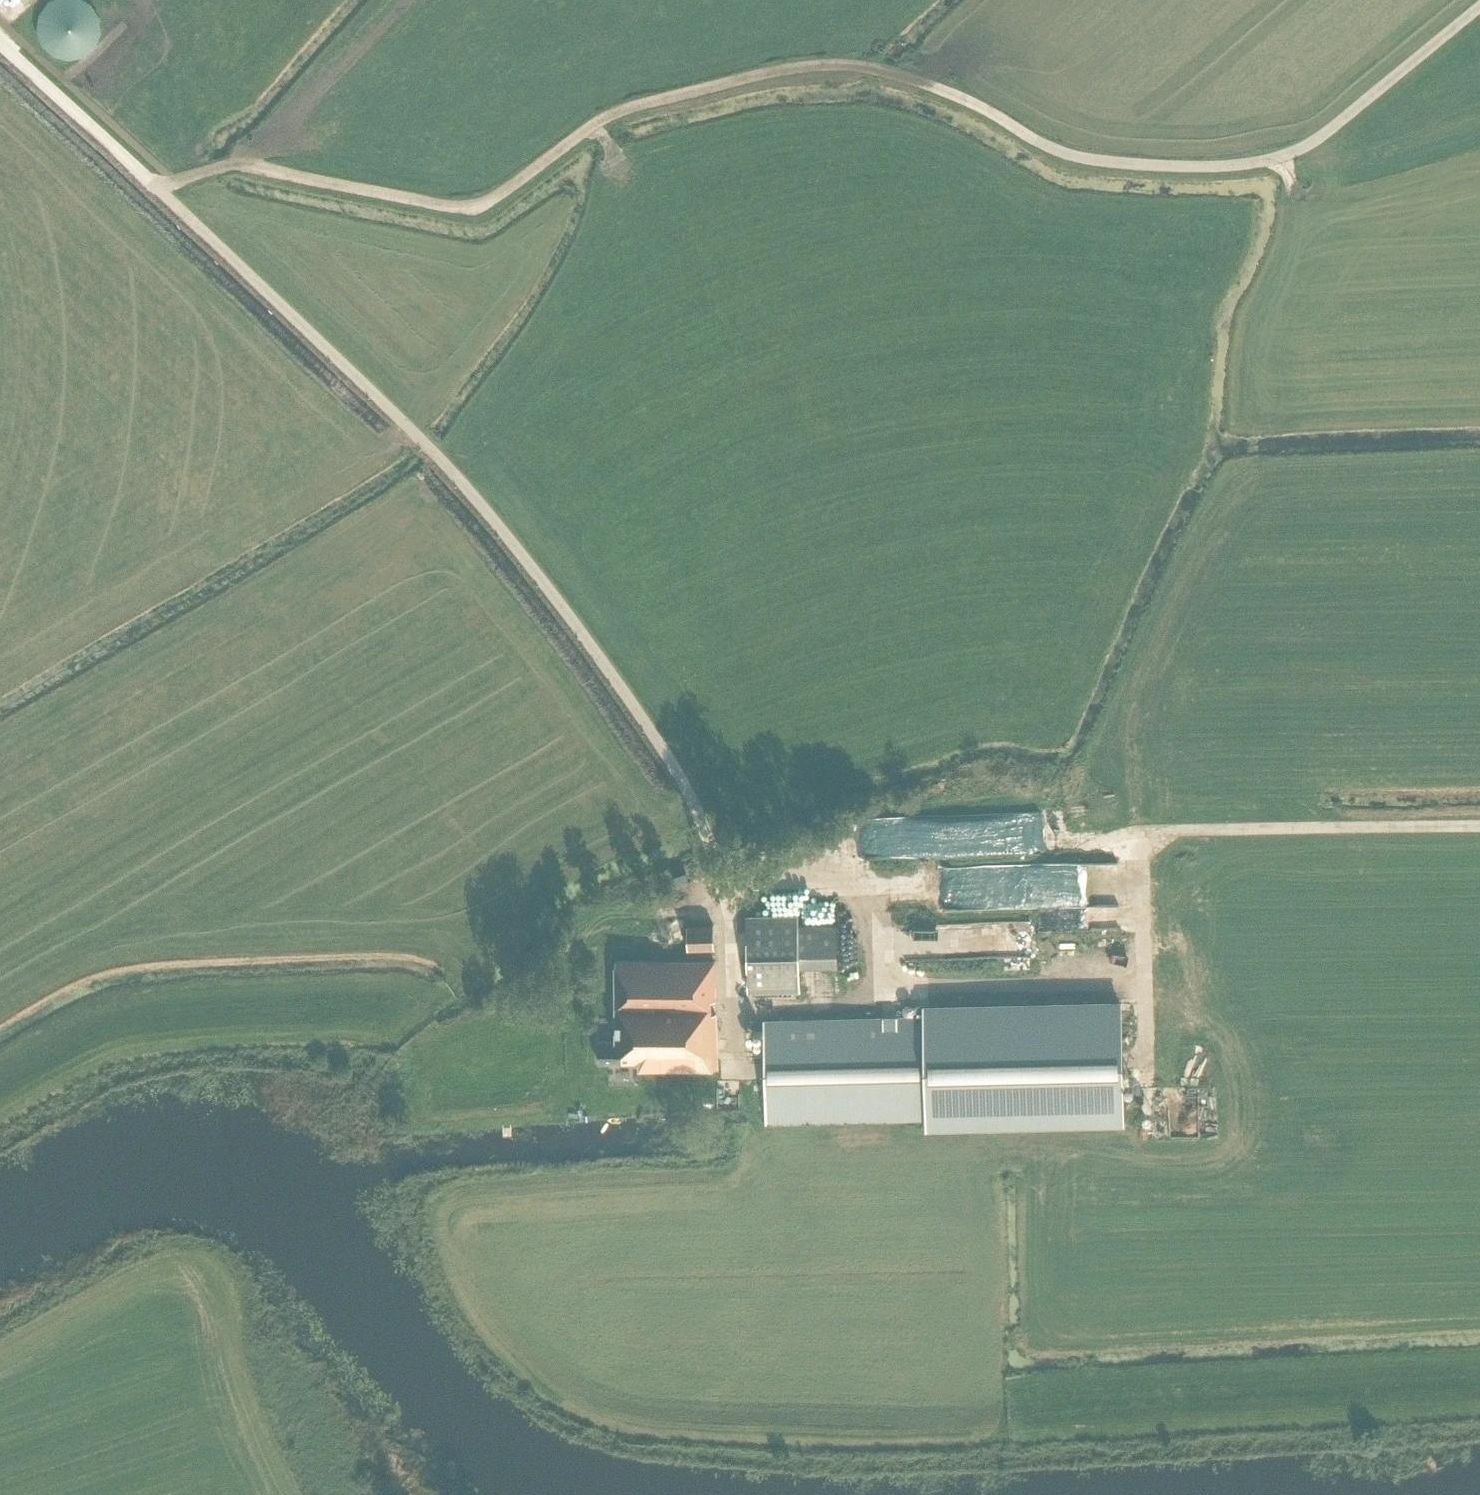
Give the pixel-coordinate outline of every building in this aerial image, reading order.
[(97,0),(42,0),(39,47),(95,50),(97,0)] [(867,860),(894,848),(879,816),(870,820),(874,828),(856,836),(867,860)] [(799,924),(799,914),(748,915),(749,991),(800,990),(799,965),(838,964),(837,923),(799,924)] [(686,948),(715,947),(715,926),(686,926),(686,948)] [(711,1012),(711,998),(716,998),(715,959),(616,959),(616,1040),(599,1040),(598,1061),(639,1062),(639,1068),(718,1067),(716,1012),(711,1012)] [(766,1120),(925,1116),(926,1123),(1122,1121),(1121,1005),(924,1008),(924,1015),(764,1019),(766,1120)]
